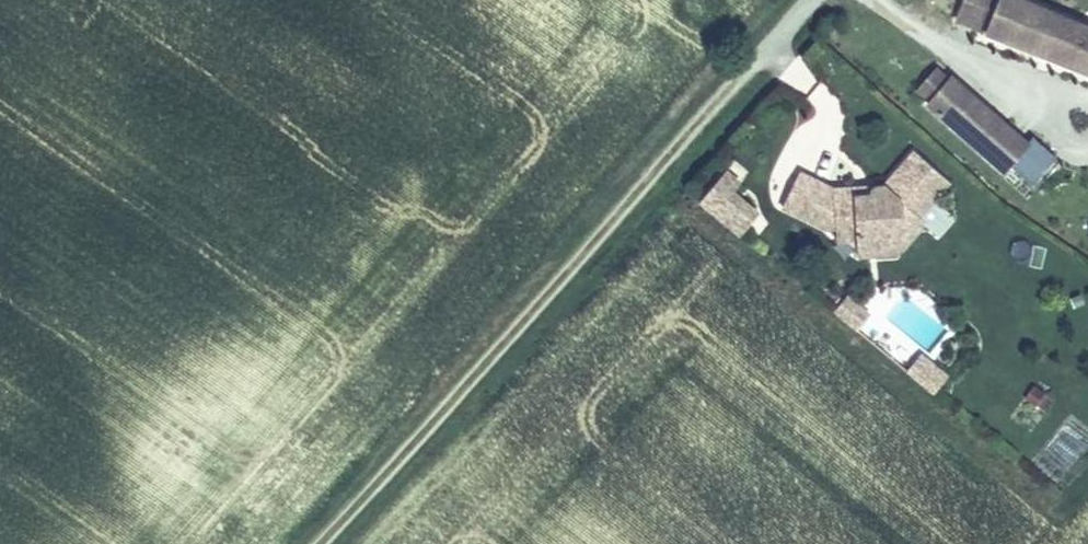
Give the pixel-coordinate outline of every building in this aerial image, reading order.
[(998,0),(964,0),(958,13),(987,25),(998,0)] [(1037,0),(998,0),(987,25),(1087,65),(1087,20),(1037,0)] [(932,95),(948,76),(936,65),(919,84),(932,95)] [(1025,137),(952,72),(948,76),(932,95),(928,99),(1003,166),(1009,160),(1031,179),(1055,152),(1031,130),(1025,137)] [(832,222),(832,225),(851,224),(852,247),(883,244),(882,232),(900,230),(907,236),(922,220),(915,215),(946,181),(911,150),(881,183),(829,186),(796,169),(778,204),(820,226),(832,222)] [(754,210),(728,188),(735,180),(721,168),(696,197),(737,231),(754,210)] [(840,293),(828,307),(839,316),(850,302),(840,293)] [(839,316),(851,327),(863,312),(850,302),(839,316)] [(904,376),(934,397),(949,376),(919,355),(904,376)] [(1033,387),(1013,418),(1031,429),(1051,399),(1033,387)]
